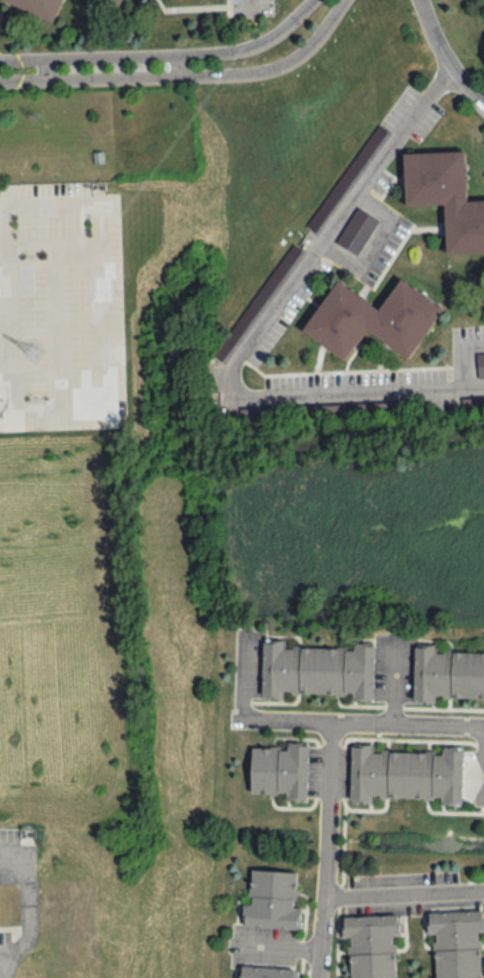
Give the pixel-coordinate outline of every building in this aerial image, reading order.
[(55,22),(63,0),(4,0),(3,2),(55,22)] [(121,9),(124,0),(97,0),(121,9)] [(466,202),(465,153),(405,154),(406,207),(446,206),(446,254),(483,254),(483,202),(466,202)] [(357,255),(379,221),(357,207),(335,241),(357,255)] [(409,360),(443,309),(400,280),(380,310),(337,282),(303,333),(345,361),(366,331),(409,360)] [(471,409),(483,409),(483,400),(471,400),(471,409)] [(261,695),(374,698),(375,643),(352,643),(352,647),(285,645),(285,641),(263,641),(261,695)] [(437,650),(437,645),(415,644),(414,699),(483,700),(483,651),(437,650)] [(309,744),(287,743),(287,748),(252,747),(251,796),(308,797),(309,744)] [(463,748),(441,747),(441,751),(373,750),(373,746),(351,745),(350,800),(462,802),(463,748)] [(250,905),(245,904),(244,926),(297,928),(299,871),(252,870),(250,905)] [(482,911),(429,912),(429,935),(434,935),(435,977),(483,977),(482,911)] [(395,937),(399,937),(399,915),(346,917),(347,977),(396,977),(395,937)] [(292,968),(240,966),(240,977),(292,977),(292,968)]
